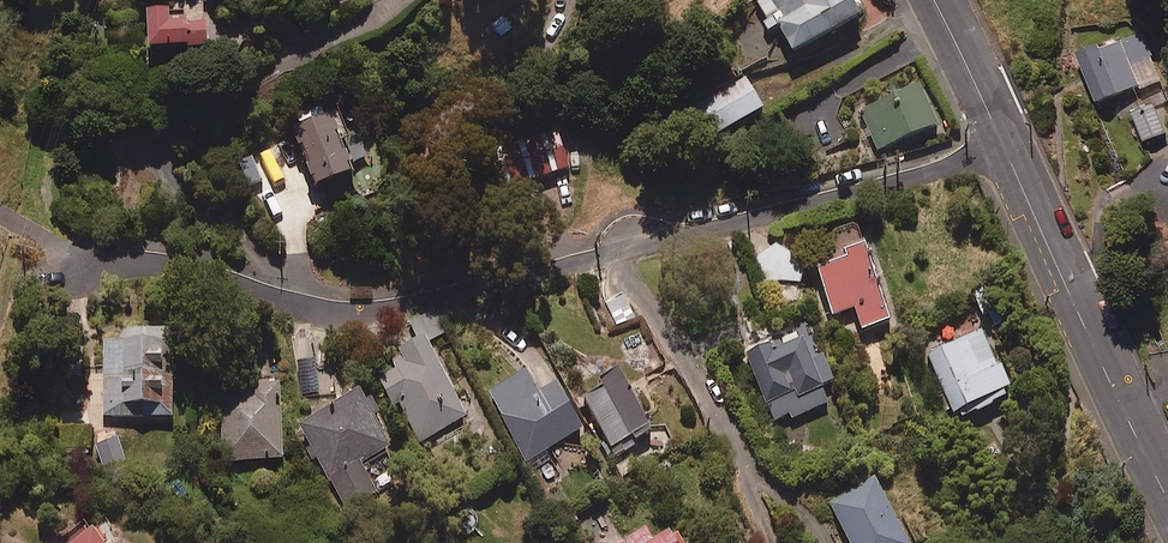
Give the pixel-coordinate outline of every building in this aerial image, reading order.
[(868,24),(855,0),(768,0),(763,3),(795,63),(868,24)] [(210,66),(208,31),(190,32),(190,38),(172,39),(171,24),(148,25),(150,70),(210,66)] [(1159,81),(1143,30),(1081,50),(1097,101),(1159,81)] [(763,113),(747,79),(697,103),(713,137),(763,113)] [(939,126),(921,87),(862,114),(881,154),(939,126)] [(1165,130),(1153,101),(1133,110),(1145,138),(1165,130)] [(319,201),(353,187),(350,179),(355,177),(348,162),(345,164),(336,144),(341,142),(332,122),(293,139),(319,201)] [(888,315),(856,218),(828,227),(837,255),(816,262),(833,311),(854,304),(860,324),(888,315)] [(778,234),(754,255),(784,290),(808,268),(778,234)] [(743,348),(775,417),(789,411),(792,416),(827,400),(820,384),(833,378),(807,319),(743,348)] [(173,325),(128,325),(128,334),(102,334),(102,415),(173,415),(173,325)] [(1007,381),(978,325),(926,351),(954,406),(971,397),(976,407),(989,400),(985,392),(1007,381)] [(466,414),(421,328),(386,347),(395,364),(376,374),(391,401),(397,398),(419,439),(466,414)] [(317,369),(310,331),(290,334),(297,372),(317,369)] [(537,388),(525,366),(486,388),(531,468),(549,458),(544,448),(583,426),(555,378),(537,388)] [(655,431),(620,370),(580,393),(615,454),(655,431)] [(280,455),(278,377),(219,379),(221,457),(280,455)] [(391,443),(356,384),(293,422),(339,497),(370,478),(360,462),(391,443)] [(873,474),(827,499),(851,542),(907,542),(909,542),(873,474)] [(660,515),(615,542),(678,542),(660,515)] [(89,523),(62,542),(104,542),(89,523)]
